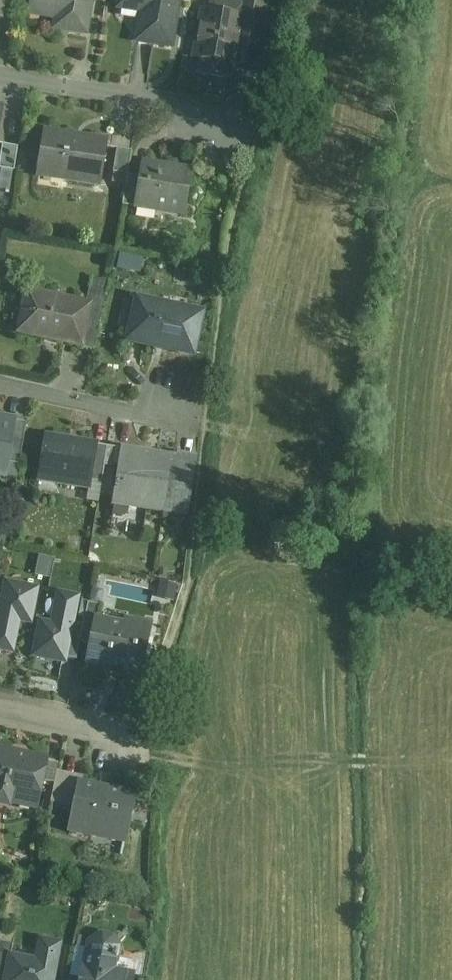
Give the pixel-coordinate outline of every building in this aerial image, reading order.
[(29,15),(30,15),(31,12),(57,17),(54,31),(87,36),(92,2),(93,0),(32,0),(29,15)] [(117,12),(141,16),(137,44),(172,50),(181,0),(120,0),(117,12)] [(260,0),(245,0),(242,19),(243,19),(239,43),(259,46),(267,1),(260,0)] [(242,19),(203,13),(195,60),(203,61),(201,75),(224,79),(227,65),(235,67),(239,43),(243,19),(242,19)] [(108,142),(45,132),(38,176),(100,187),(108,142)] [(3,146),(0,164),(0,170),(15,173),(18,149),(3,146)] [(132,153),(118,150),(114,174),(128,176),(132,153)] [(191,175),(144,167),(142,178),(137,209),(157,213),(159,204),(183,208),(181,217),(184,217),(191,175)] [(142,178),(128,176),(123,207),(137,209),(142,178)] [(143,272),(146,260),(124,256),(122,267),(143,272)] [(91,305),(28,291),(19,333),(83,347),(83,345),(92,306),(91,305)] [(105,302),(92,300),(91,305),(92,306),(83,345),(95,348),(105,302)] [(202,316),(138,301),(129,341),(193,355),(202,316)] [(0,419),(0,476),(6,477),(8,463),(10,451),(11,451),(16,421),(0,419)] [(27,423),(16,421),(11,451),(10,451),(8,463),(20,465),(27,423)] [(97,446),(47,437),(40,477),(61,481),(60,485),(88,490),(90,481),(97,446)] [(97,446),(90,481),(102,483),(108,448),(97,446)] [(166,513),(176,458),(124,450),(118,483),(117,483),(116,492),(117,492),(115,501),(149,506),(148,510),(166,513)] [(197,462),(176,458),(166,513),(188,517),(197,462)] [(102,483),(90,481),(88,490),(86,502),(98,504),(102,483)] [(8,585),(0,623),(0,649),(12,651),(19,620),(30,622),(37,591),(8,585)] [(77,599),(60,595),(54,627),(42,624),(41,628),(36,656),(65,662),(77,599)] [(103,607),(89,603),(81,642),(93,645),(96,628),(98,629),(101,616),(103,607)] [(151,626),(101,616),(98,629),(96,628),(93,645),(88,667),(109,671),(110,664),(127,668),(125,675),(141,678),(151,626)] [(0,751),(0,801),(38,809),(43,782),(55,784),(58,772),(59,765),(47,763),(48,761),(0,751)] [(84,778),(58,772),(55,784),(51,804),(75,809),(80,787),(82,788),(84,778)] [(82,788),(80,787),(75,809),(70,834),(125,845),(135,799),(82,788)] [(102,936),(92,942),(89,956),(87,955),(82,979),(133,979),(134,978),(115,974),(120,948),(114,938),(102,936)] [(9,958),(6,979),(55,979),(61,945),(41,941),(37,963),(11,958),(9,958)] [(0,943),(0,979),(6,979),(9,958),(11,958),(13,946),(0,943)]
